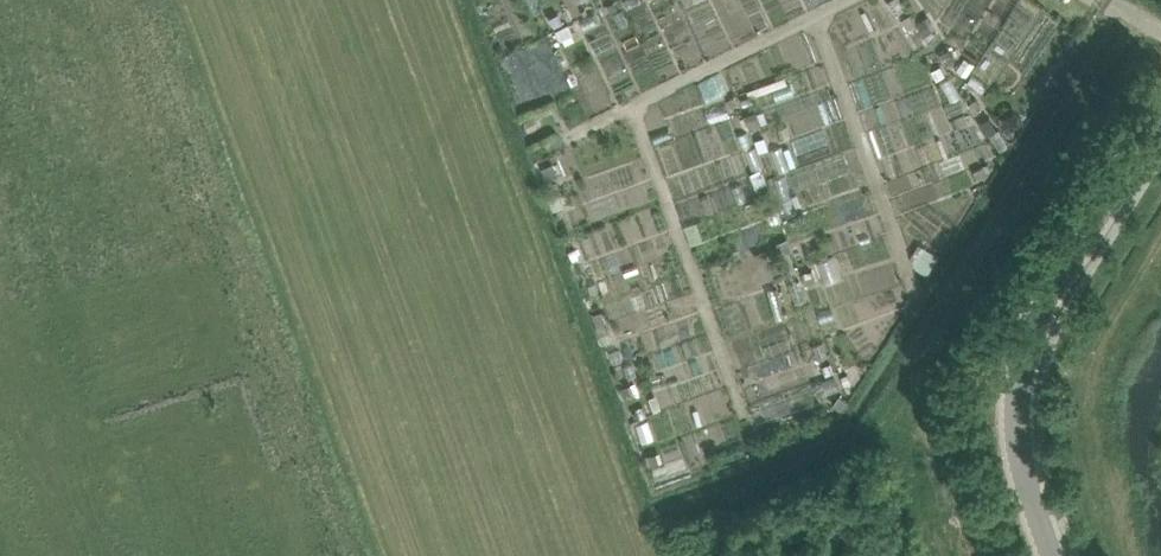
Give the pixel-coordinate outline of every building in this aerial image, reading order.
[(965,113),(956,117),(959,126),(969,122),(965,113)] [(984,166),(974,170),(978,179),(987,175),(984,166)]
